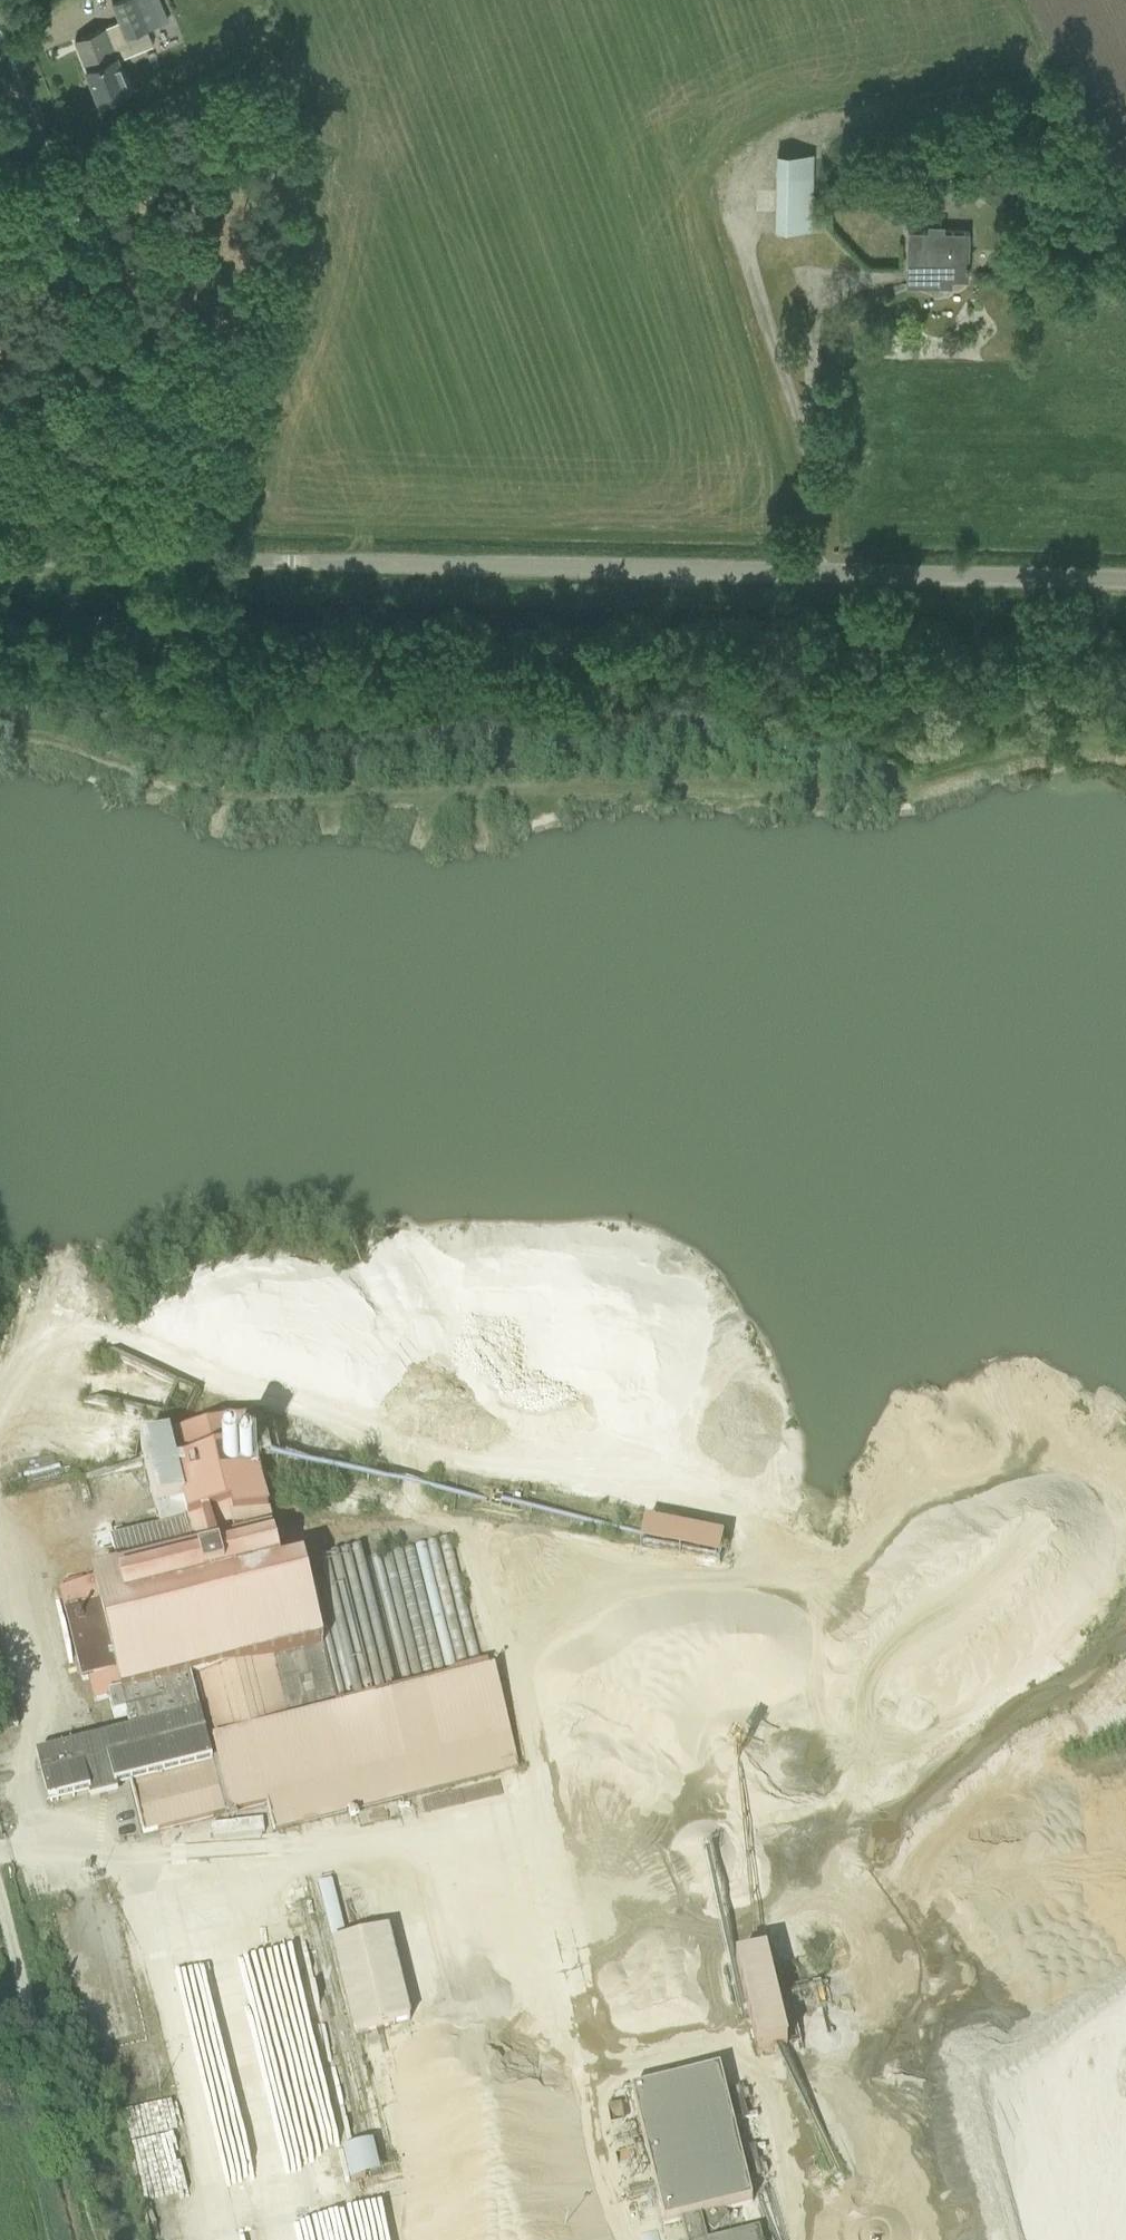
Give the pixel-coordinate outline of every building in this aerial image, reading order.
[(75,39),(101,101),(121,92),(130,88),(119,59),(154,45),(148,31),(147,30),(161,24),(151,0),(124,0),(112,5),(119,21),(105,26),(96,30),(75,39)] [(941,134),(934,135),(936,148),(943,148),(941,134)] [(945,150),(943,156),(956,159),(957,153),(945,150)] [(813,229),(814,153),(777,152),(776,228),(813,229)] [(907,283),(952,284),(952,277),(969,278),(970,230),(946,230),(946,224),(929,223),(929,229),(909,229),(907,283)] [(132,1786),(144,1835),(267,1804),(274,1832),(520,1770),(495,1673),(341,1712),(305,1569),(285,1574),(257,1465),(271,1462),(261,1421),(141,1452),(161,1531),(111,1544),(119,1576),(67,1590),(72,1613),(66,1615),(82,1683),(89,1681),(95,1703),(109,1700),(115,1720),(128,1717),(131,1729),(112,1734),(114,1740),(38,1758),(49,1805),(91,1796),(92,1801),(118,1794),(117,1789),(132,1786)] [(726,1559),(729,1535),(646,1526),(644,1549),(726,1559)] [(332,1948),(355,2036),(412,2022),(389,1933),(332,1948)] [(739,1966),(761,2056),(788,2050),(767,1959),(739,1966)] [(702,2222),(713,2233),(729,2216),(723,2211),(753,2204),(721,2071),(633,2092),(664,2225),(681,2221),(682,2223),(700,2219),(706,2239),(702,2222)] [(377,2144),(346,2150),(353,2185),(384,2178),(377,2144)] [(525,2223),(527,2233),(554,2227),(552,2217),(525,2223)] [(563,2228),(509,2238),(510,2239),(565,2239),(563,2228)] [(759,2231),(719,2239),(761,2239),(759,2231)]
